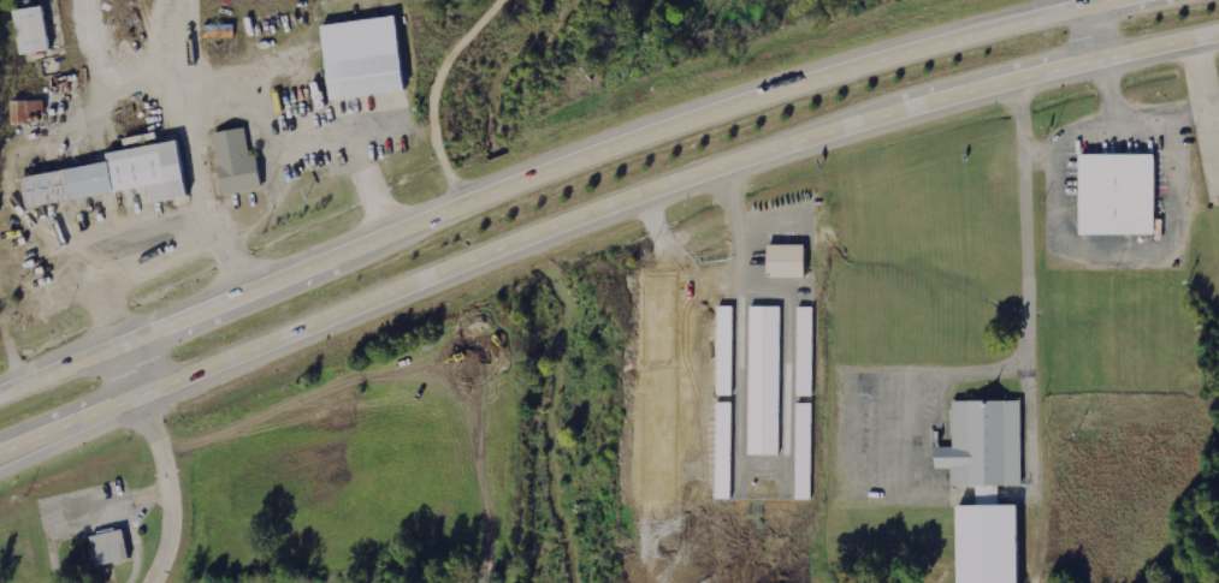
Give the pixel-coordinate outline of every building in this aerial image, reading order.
[(15,10),(20,55),(51,51),(45,7),(15,10)] [(319,26),(327,102),(402,93),(393,18),(319,26)] [(45,101),(12,102),(12,124),(45,123),(45,101)] [(209,135),(220,197),(260,190),(254,157),(248,159),(243,129),(209,135)] [(106,165),(19,178),(24,208),(147,190),(149,206),(184,201),(176,143),(103,155),(106,165)] [(1077,237),(1153,237),(1153,155),(1077,155),(1077,237)] [(765,242),(765,278),(804,278),(804,242),(765,242)] [(716,304),(715,397),(734,397),(735,304),(716,304)] [(747,304),(747,454),(780,454),(780,304),(747,304)] [(797,304),(797,394),(813,394),(813,304),(797,304)] [(794,399),(794,498),(813,498),(813,399),(794,399)] [(715,401),(714,496),(733,498),(734,401),(715,401)] [(1016,507),(995,507),(995,488),(1018,488),(1018,403),(948,403),(949,450),(933,450),(933,471),(949,471),(951,488),(974,488),(974,508),(955,508),(955,582),(1017,582),(1016,507)] [(95,566),(128,559),(122,529),(89,536),(95,566)]
